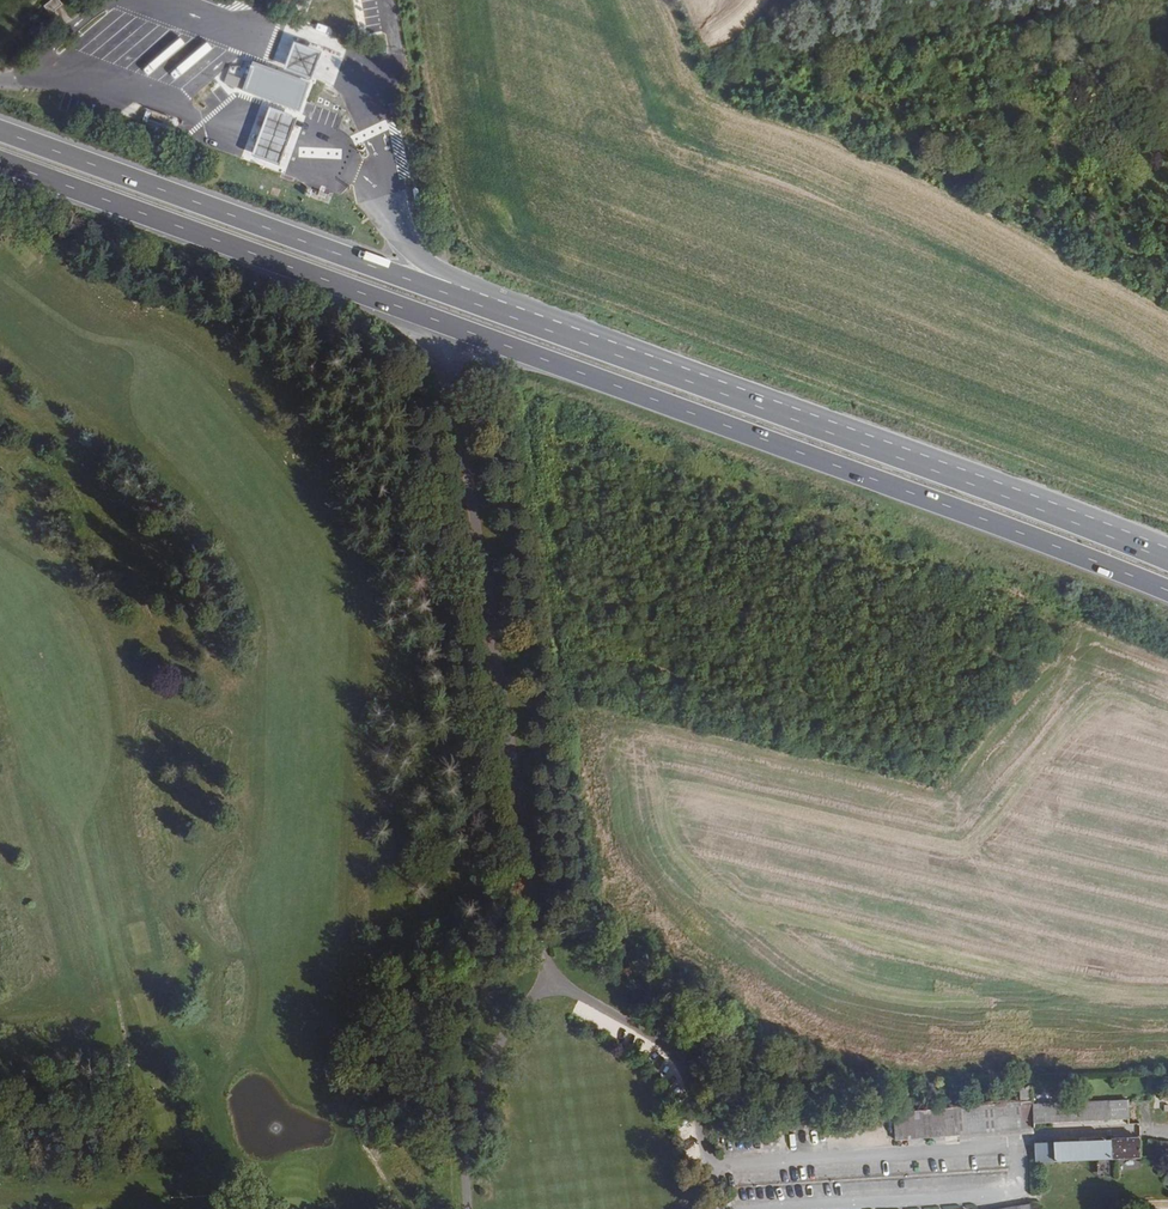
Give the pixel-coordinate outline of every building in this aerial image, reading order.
[(44,6),(51,14),(63,4),(59,0),(51,0),(44,6)] [(206,52),(196,37),(167,56),(176,71),(206,52)] [(288,68),(316,79),(326,51),(298,40),(288,68)] [(283,72),(255,62),(244,91),(263,98),(264,96),(300,109),(303,101),(305,102),(312,82),(283,72)] [(232,68),(226,85),(241,91),(247,73),(232,68)] [(299,117),(271,107),(262,132),(253,156),(281,165),(290,142),(299,117)] [(1032,1107),(1031,1091),(1020,1092),(1021,1107),(1032,1107)] [(897,1144),(1019,1135),(1016,1106),(895,1114),(897,1144)] [(1033,1112),(1034,1130),(1110,1126),(1110,1109),(1033,1112)] [(1129,1146),(1111,1147),(1112,1166),(1129,1166),(1129,1146)] [(1034,1150),(1035,1169),(1112,1166),(1111,1147),(1034,1150)]
